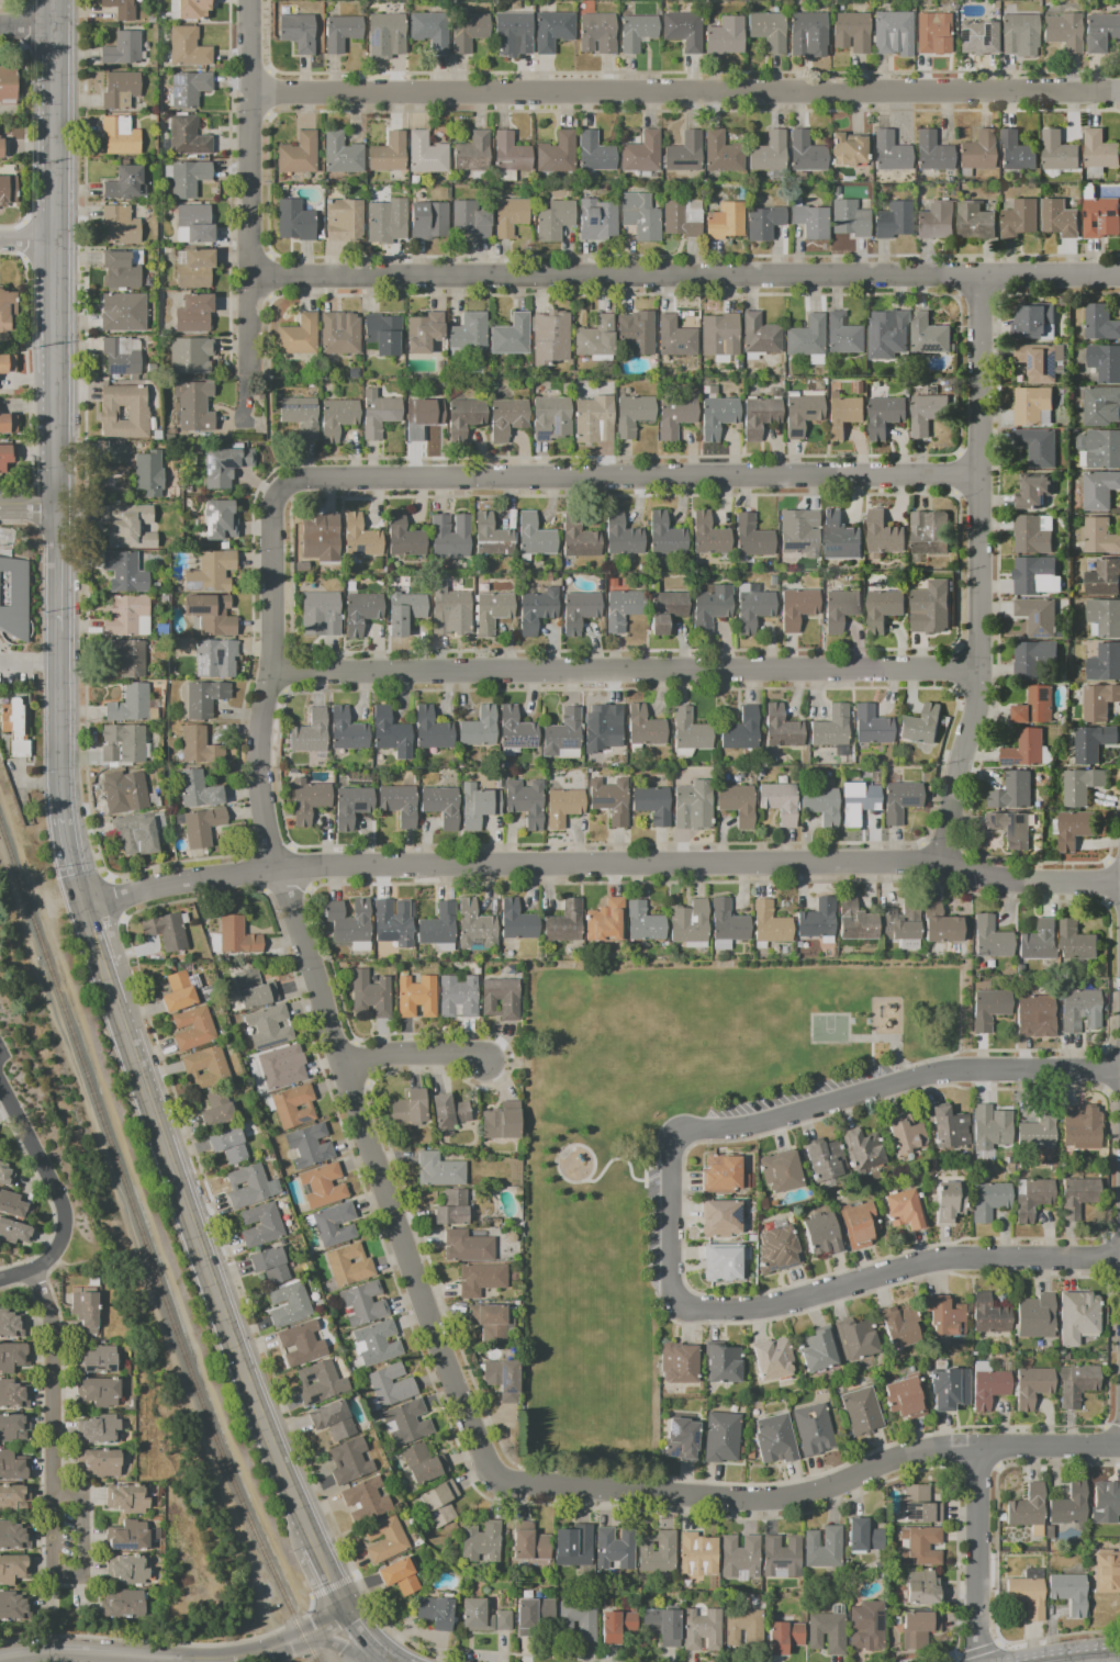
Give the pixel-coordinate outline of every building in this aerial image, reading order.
[(102,9),(102,0),(135,0),(135,5),(136,5),(136,23),(119,23),(119,9),(102,9)] [(181,21),(180,0),(216,0),(216,7),(213,7),(213,13),(208,13),(209,21),(181,21)] [(576,15),(576,42),(563,42),(563,40),(557,40),(557,56),(538,56),(538,14),(576,15)] [(665,42),(665,14),(704,14),(704,56),(686,56),(686,42),(665,42)] [(811,55),(793,55),(793,15),(828,14),(829,38),(811,38),(811,55)] [(836,15),(871,14),(872,56),(854,55),(854,38),(851,38),(852,49),(835,49),(836,15)] [(877,14),(915,14),(915,58),(900,58),(900,54),(894,54),(895,56),(876,56),(876,14),(877,14)] [(450,15),(450,57),(432,57),(432,41),(425,41),(425,42),(412,42),(412,15),(450,15)] [(534,15),(534,56),(518,56),(518,60),(507,59),(507,58),(503,58),(503,57),(500,57),(501,49),(496,49),(496,15),(534,15)] [(751,38),(751,15),(786,15),(787,55),(769,56),(770,38),(751,38)] [(1046,44),(1045,19),(1063,18),(1063,15),(1083,15),(1083,55),(1066,55),(1066,44),(1046,44)] [(315,16),(315,42),(316,42),(316,57),(298,57),(298,44),(292,44),(292,43),(281,43),(282,16),(315,16)] [(406,16),(406,57),(389,57),(389,41),(371,41),(371,16),(406,16)] [(491,16),(491,40),(472,40),(472,56),(456,56),(456,16),(491,16)] [(617,16),(617,55),(600,56),(600,43),(595,43),(595,54),(582,54),(582,41),(583,41),(583,16),(617,16)] [(1004,55),(1004,16),(1040,16),(1040,40),(1020,38),(1020,55),(1004,55)] [(1088,16),(1119,16),(1119,41),(1106,41),(1106,56),(1088,56),(1088,16)] [(660,18),(660,41),(641,41),(641,56),(624,55),(624,18),(660,18)] [(707,54),(707,29),(723,29),(723,18),(746,18),(744,55),(707,54)] [(365,19),(365,42),(354,42),(354,41),(346,41),(346,56),(328,57),(328,19),(365,19)] [(953,20),(953,42),(951,42),(951,43),(936,43),(936,55),(919,56),(919,20),(953,20)] [(999,24),(999,55),(984,55),(984,58),(975,58),(975,54),(962,54),(962,24),(999,24)] [(214,67),(172,67),(172,29),(200,29),(200,42),(198,42),(198,48),(214,48),(214,67)] [(142,65),(102,65),(102,48),(117,48),(117,33),(142,33),(142,65)] [(1,104),(0,104),(0,69),(18,69),(19,108),(1,108),(1,104)] [(132,111),(104,111),(104,94),(108,94),(109,75),(142,75),(142,99),(132,99),(132,111)] [(200,110),(175,110),(175,76),(199,76),(199,75),(214,76),(214,93),(200,93),(200,110)] [(214,156),(172,156),(172,117),(200,117),(200,131),(198,131),(198,138),(214,138),(214,156)] [(142,156),(109,156),(109,136),(104,136),(104,119),(132,119),(132,132),(142,132),(142,156)] [(1106,145),(1119,145),(1119,168),(1088,169),(1088,131),(1106,130),(1106,145)] [(620,171),(619,145),(641,145),(641,131),(658,131),(659,171),(620,171)] [(707,131),(726,131),(726,147),(733,147),(733,145),(746,145),(747,172),(708,172),(707,131)] [(919,131),(938,132),(938,147),(955,147),(955,171),(920,171),(919,131)] [(1004,131),(1022,131),(1021,147),(1040,147),(1040,171),(1004,171),(1004,131)] [(1046,132),(1064,131),(1065,147),(1082,147),(1083,171),(1046,171),(1046,132)] [(318,132),(318,173),(280,175),(280,146),(293,146),(293,148),(301,148),(301,133),(318,132)] [(366,146),(366,173),(328,175),(327,133),(345,132),(345,148),(352,148),(352,147),(366,146)] [(450,146),(450,173),(412,173),(412,132),(429,132),(429,148),(437,148),(437,146),(450,146)] [(491,172),(456,171),(456,146),(467,146),(467,145),(472,145),(473,132),(492,132),(491,147),(491,172)] [(576,132),(576,173),(539,173),(539,146),(551,146),(551,148),(559,148),(559,132),(576,132)] [(667,157),(667,148),(685,148),(684,132),(703,132),(704,148),(703,148),(703,172),(668,172),(667,172),(667,157)] [(751,172),(752,148),(770,148),(769,132),(787,132),(787,171),(751,172)] [(793,171),(793,132),(811,132),(811,147),(829,148),(829,171),(793,171)] [(877,132),(895,132),(895,147),(914,147),(914,171),(893,171),(893,177),(880,177),(880,171),(878,171),(877,132)] [(978,132),(998,132),(999,133),(997,133),(996,146),(996,170),(962,170),(962,145),(973,144),(973,143),(978,143),(978,132)] [(407,133),(407,172),(371,172),(371,148),(389,148),(390,133),(407,133)] [(533,148),(533,172),(497,172),(497,148),(497,133),(515,133),(515,148),(533,148)] [(617,172),(582,171),(582,133),(600,133),(600,148),(617,148),(617,172)] [(839,134),(850,134),(850,136),(861,136),(861,138),(872,137),(872,164),(871,168),(859,168),(853,168),(851,166),(845,166),(842,166),(842,157),(839,158),(839,156),(837,155),(837,150),(839,149),(839,134)] [(4,160),(0,160),(0,137),(2,137),(2,142),(11,142),(11,159),(4,159),(4,160)] [(198,200),(175,201),(175,165),(198,165),(198,164),(214,164),(214,182),(198,182),(198,200)] [(144,167),(144,184),(148,188),(148,198),(145,200),(133,200),(133,202),(124,202),(124,200),(105,200),(105,184),(119,183),(119,168),(144,167)] [(10,210),(0,210),(0,179),(19,179),(19,205),(10,205),(10,210)] [(662,211),(662,244),(637,244),(637,227),(624,227),(624,195),(652,195),(652,211),(662,211)] [(317,213),(317,243),(301,243),(301,239),(281,240),(281,201),(303,201),(303,213),(317,213)] [(530,201),(530,226),(515,226),(515,238),(518,238),(518,242),(499,242),(499,201),(530,201)] [(619,204),(619,238),(600,238),(600,242),(582,242),(582,201),(598,201),(598,204),(619,204)] [(835,202),(859,201),(859,212),(872,212),(873,239),(855,239),(855,235),(835,236),(835,202)] [(1041,201),(1041,235),(1021,235),(1021,242),(1005,240),(1005,233),(1005,212),(1018,212),(1018,201),(1041,201)] [(1045,201),(1068,201),(1068,212),(1082,212),(1082,240),(1065,240),(1065,234),(1045,234),(1045,201)] [(1088,201),(1119,201),(1119,236),(1109,236),(1109,238),(1106,238),(1106,240),(1088,240),(1088,201)] [(365,202),(365,237),(362,237),(362,240),(357,240),(357,244),(344,244),(344,243),(328,243),(328,202),(365,202)] [(492,240),(475,239),(475,237),(455,236),(455,202),(480,203),(479,212),(493,212),(492,240)] [(668,202),(704,202),(703,239),(686,239),(686,236),(668,236),(665,236),(667,202),(668,202)] [(999,214),(999,240),(961,240),(962,202),(984,203),(984,214),(999,214)] [(576,203),(578,227),(563,227),(563,244),(539,244),(539,211),(551,211),(551,203),(576,203)] [(914,203),(915,236),(894,237),(894,240),(878,240),(877,214),(892,214),(892,211),(891,211),(891,203),(914,203)] [(957,203),(957,239),(938,239),(938,240),(920,240),(920,214),(934,214),(934,203),(957,203)] [(450,204),(450,238),(430,238),(430,242),(413,242),(413,204),(450,204)] [(746,204),(746,238),(726,238),(726,242),(708,242),(708,215),(721,215),(721,204),(746,204)] [(216,245),(190,245),(190,243),(189,243),(189,232),(179,232),(179,206),(213,206),(213,226),(216,226),(216,245)] [(142,245),(109,245),(109,225),(105,225),(105,207),(132,207),(132,221),(142,221),(142,245)] [(830,210),(830,243),(807,243),(807,226),(793,226),(793,207),(809,207),(809,210),(830,210)] [(788,210),(788,227),(774,227),(774,244),(750,244),(750,211),(771,211),(771,209),(788,210)] [(408,210),(408,228),(394,228),(394,244),(370,244),(370,212),(391,212),(391,210),(408,210)] [(143,289),(109,289),(109,288),(107,288),(107,279),(109,279),(109,270),(104,270),(104,251),(132,252),(132,267),(143,267),(143,289)] [(213,290),(179,289),(179,252),(187,254),(187,251),(216,251),(216,270),(213,270),(213,290)] [(7,335),(0,335),(0,288),(4,288),(4,294),(19,294),(19,319),(18,319),(18,333),(7,333),(7,335)] [(147,296),(147,333),(103,333),(103,315),(105,315),(105,314),(103,314),(103,304),(104,304),(104,296),(147,296)] [(211,334),(178,334),(178,311),(186,311),(186,296),(215,296),(215,314),(211,314),(211,323),(213,323),(213,330),(211,330),(211,334)] [(1057,305),(1059,341),(1016,339),(1017,325),(1018,325),(1019,308),(1023,310),(1023,304),(1057,305)] [(1113,323),(1119,323),(1119,341),(1089,340),(1089,305),(1113,305),(1113,323)] [(898,361),(872,361),(872,314),(886,314),(886,312),(889,312),(889,311),(897,311),(897,313),(910,313),(910,353),(899,355),(898,361)] [(536,369),(536,316),(549,316),(549,312),(559,312),(559,315),(571,315),(571,328),(571,362),(552,362),(552,369),(536,369)] [(656,313),(656,357),(634,357),(634,346),(620,346),(620,317),(634,317),(634,315),(639,315),(639,313),(656,313)] [(830,355),(830,313),(848,313),(847,328),(869,328),(869,355),(830,355)] [(953,328),(953,353),(915,353),(915,313),(932,313),(932,327),(953,328)] [(280,328),(302,328),(302,314),(318,314),(318,356),(281,356),(280,328)] [(323,314),(345,314),(345,315),(347,315),(347,314),(354,314),(354,316),(358,316),(358,319),(362,319),(362,356),(324,356),(323,314)] [(410,319),(428,319),(428,314),(446,314),(445,342),(436,342),(436,340),(433,340),(433,356),(410,356),(410,341),(410,319)] [(450,328),(464,328),(463,315),(466,315),(466,314),(489,314),(489,349),(450,350),(450,328)] [(493,355),(492,329),(514,329),(514,314),(530,314),(530,355),(493,355)] [(746,355),(746,314),(762,314),(762,328),(765,328),(765,327),(783,327),(784,355),(746,355)] [(670,357),(661,357),(661,316),(670,316),(677,315),(679,330),(699,330),(699,357),(670,357)] [(704,357),(704,318),(724,318),(724,315),(740,315),(741,357),(704,357)] [(788,357),(788,330),(809,330),(809,315),(826,315),(826,357),(788,357)] [(367,316),(383,316),(383,318),(403,318),(403,358),(378,358),(378,345),(367,345),(367,316)] [(576,358),(576,330),(597,330),(597,316),(615,316),(615,357),(576,358)] [(109,377),(109,357),(104,357),(104,339),(132,339),(132,352),(142,352),(142,377),(109,377)] [(212,375),(172,375),(172,340),(210,340),(210,341),(215,341),(215,358),(210,358),(210,363),(212,363),(212,375)] [(1018,364),(1018,347),(1067,347),(1067,362),(1059,362),(1059,385),(1032,385),(1032,363),(1018,364)] [(1091,347),(1119,348),(1119,385),(1101,385),(1102,370),(1091,369),(1091,347)] [(9,375),(0,375),(0,357),(18,357),(18,373),(9,373),(9,375)] [(216,433),(181,433),(181,398),(176,398),(176,384),(215,384),(215,398),(209,398),(209,415),(216,415),(216,433)] [(103,389),(148,388),(148,409),(150,409),(150,414),(152,414),(152,420),(150,420),(150,438),(104,439),(104,431),(103,431),(103,424),(101,424),(101,414),(103,414),(103,406),(104,406),(104,405),(103,405),(103,389)] [(874,390),(884,390),(884,400),(909,400),(909,424),(889,424),(889,443),(873,442),(873,400),(874,400),(874,390)] [(1056,390),(1056,412),(1054,412),(1054,426),(1045,426),(1045,427),(1018,427),(1018,409),(1019,409),(1019,390),(1056,390)] [(1088,390),(1119,390),(1119,424),(1115,424),(1115,427),(1087,428),(1088,411),(1084,412),(1084,403),(1082,403),(1082,392),(1087,392),(1088,390)] [(403,400),(403,424),(384,424),(384,442),(367,442),(366,391),(379,391),(379,400),(403,400)] [(831,393),(843,393),(843,400),(867,400),(867,424),(848,424),(848,443),(831,443),(831,393)] [(671,394),(674,394),(674,401),(688,401),(688,394),(698,394),(698,425),(680,425),(680,443),(672,443),(661,443),(661,428),(662,428),(662,403),(662,394),(671,394)] [(615,397),(615,443),(603,443),(603,445),(578,445),(578,402),(594,402),(594,397),(615,397)] [(932,439),(915,439),(916,397),(952,397),(953,420),(932,420),(932,439)] [(826,398),(826,423),(806,423),(806,441),(789,441),(789,398),(826,398)] [(318,400),(318,443),(303,443),(303,425),(282,425),(282,401),(318,400)] [(572,400),(572,423),(573,423),(573,437),(565,437),(565,440),(552,440),(552,443),(536,443),(536,400),(572,400)] [(657,423),(637,423),(637,441),(619,441),(619,426),(620,426),(620,400),(657,400),(657,423)] [(741,401),(741,425),(721,426),(721,445),(705,445),(704,402),(741,401)] [(783,401),(783,426),(763,426),(763,443),(747,443),(747,401),(783,401)] [(360,402),(360,427),(341,427),(341,446),(325,446),(325,403),(360,402)] [(445,402),(446,426),(425,427),(425,446),(410,446),(410,402),(445,402)] [(529,402),(529,430),(513,430),(513,426),(511,426),(511,446),(494,446),(494,403),(529,402)] [(488,403),(488,427),(468,427),(468,446),(451,446),(451,403),(488,403)] [(20,435),(0,435),(0,418),(1,418),(1,416),(11,416),(11,418),(20,418),(20,435)] [(1019,449),(1019,431),(1059,431),(1059,470),(1032,470),(1032,449),(1019,449)] [(1090,431),(1119,432),(1119,470),(1090,470),(1090,468),(1084,468),(1084,453),(1091,453),(1090,450),(1088,452),(1083,452),(1079,450),(1079,439),(1083,436),(1088,436),(1090,438),(1090,431)] [(8,475),(0,475),(0,447),(19,447),(20,464),(8,464),(8,475)] [(127,448),(127,465),(111,465),(111,448),(127,448)] [(137,457),(152,457),(150,451),(163,451),(163,470),(165,470),(166,492),(163,492),(164,499),(145,499),(145,492),(137,492),(137,457)] [(256,451),(256,469),(242,469),(242,470),(235,470),(235,481),(233,481),(233,491),(208,491),(208,451),(256,451)] [(1088,474),(1119,474),(1119,491),(1115,491),(1113,513),(1087,513),(1088,474)] [(1018,510),(1018,495),(1024,495),(1024,475),(1057,475),(1057,497),(1048,497),(1048,506),(1045,506),(1045,510),(1018,510)] [(239,539),(225,539),(225,542),(208,542),(208,518),(206,518),(206,512),(208,512),(208,503),(236,503),(236,521),(239,521),(239,539)] [(159,549),(111,549),(111,538),(109,538),(109,527),(112,527),(112,525),(103,525),(103,507),(155,507),(155,525),(143,525),(143,535),(159,535),(159,549)] [(864,529),(864,560),(828,560),(828,512),(843,510),(843,526),(849,526),(849,529),(864,529)] [(907,529),(907,553),(871,553),(871,510),(887,510),(887,529),(907,529)] [(611,555),(609,512),(625,512),(625,531),(646,531),(646,555),(611,555)] [(673,555),(653,555),(653,512),(669,512),(669,531),(673,531),(690,531),(690,555),(673,555)] [(698,555),(697,513),(713,512),(713,531),(732,531),(732,554),(698,555)] [(523,557),(522,513),(538,513),(538,532),(559,532),(559,555),(523,557)] [(785,554),(785,528),(783,528),(783,513),(800,513),(800,530),(820,530),(820,554),(785,554)] [(348,558),(348,514),(363,514),(363,532),(383,532),(384,558),(348,558)] [(479,557),(479,514),(494,514),(494,532),(515,532),(515,557),(479,557)] [(951,514),(951,555),(915,555),(914,514),(951,514)] [(392,558),(392,515),(407,515),(407,534),(427,534),(428,557),(392,558)] [(567,558),(567,515),(583,515),(582,534),(602,534),(602,558),(567,558)] [(741,557),(741,515),(757,515),(757,534),(776,534),(776,557),(741,557)] [(340,560),(304,560),(304,536),(325,536),(325,516),(340,516),(340,560)] [(436,559),(435,517),(451,517),(452,536),(457,536),(457,517),(472,517),(472,559),(436,559)] [(1019,554),(1019,535),(1018,535),(1018,517),(1056,517),(1056,535),(1055,535),(1055,554),(1019,554)] [(1111,536),(1119,536),(1119,554),(1089,554),(1089,519),(1112,519),(1113,532),(1111,532),(1111,536)] [(233,593),(187,593),(187,572),(202,572),(202,552),(238,552),(238,571),(227,571),(227,579),(233,579),(233,593)] [(139,553),(139,573),(150,573),(150,594),(112,593),(112,581),(115,581),(115,572),(105,572),(105,553),(139,553)] [(30,645),(0,632),(0,557),(30,563),(30,645)] [(1018,597),(1018,579),(1019,579),(1019,559),(1055,559),(1056,582),(1044,582),(1045,596),(1018,597)] [(1100,561),(1119,560),(1119,596),(1082,596),(1082,595),(1088,595),(1088,574),(1100,574),(1100,561)] [(714,637),(696,637),(696,622),(697,622),(697,595),(716,595),(716,587),(733,587),(735,619),(714,619),(714,637)] [(559,620),(539,619),(539,639),(522,639),(523,595),(548,596),(548,588),(560,589),(559,620)] [(951,591),(951,615),(932,615),(932,635),(916,635),(916,592),(951,591)] [(820,593),(820,616),(802,616),(802,636),(785,636),(785,592),(820,593)] [(864,593),(864,617),(844,617),(844,636),(828,637),(827,593),(864,593)] [(908,593),(908,617),(888,617),(888,637),(872,637),(872,594),(908,593)] [(343,638),(304,639),(303,595),(341,594),(343,638)] [(472,594),(472,617),(453,617),(453,637),(437,637),(437,594),(472,594)] [(646,594),(646,618),(627,618),(627,637),(611,637),(611,594),(646,594)] [(603,596),(603,619),(583,619),(583,639),(567,639),(567,595),(603,596)] [(674,619),(671,619),(671,639),(654,638),(654,595),(674,595),(690,595),(690,619),(674,619)] [(777,595),(776,619),(758,618),(758,638),(741,638),(741,595),(777,595)] [(150,596),(150,618),(139,618),(139,637),(105,637),(105,618),(115,618),(115,610),(112,610),(112,596),(150,596)] [(238,637),(202,637),(202,618),(186,617),(187,596),(233,596),(233,610),(228,610),(228,618),(238,618),(238,637)] [(515,596),(515,619),(496,619),(496,639),(479,639),(480,596),(515,596)] [(384,597),(384,620),(366,620),(366,640),(349,640),(349,597),(384,597)] [(429,598),(428,621),(410,621),(410,641),(393,641),(393,598),(429,598)] [(1017,618),(1018,600),(1059,602),(1059,640),(1031,640),(1031,621),(1032,621),(1032,618),(1018,617),(1017,618)] [(1090,602),(1119,602),(1119,640),(1101,640),(1101,625),(1090,625),(1090,602)] [(146,643),(146,678),(122,678),(122,660),(107,660),(107,643),(146,643)] [(240,643),(240,645),(239,645),(239,655),(240,655),(240,659),(236,659),(236,663),(237,663),(237,680),(199,678),(199,643),(240,643)] [(1017,682),(1018,663),(1019,663),(1019,643),(1061,643),(1062,665),(1044,666),(1045,682),(1017,682)] [(1101,643),(1119,643),(1119,682),(1090,682),(1090,659),(1101,659),(1101,643)] [(150,685),(150,709),(159,709),(159,721),(109,722),(109,705),(126,705),(126,685),(150,685)] [(214,721),(190,721),(190,685),(233,685),(233,700),(214,700),(214,721)] [(1016,723),(1016,707),(1032,708),(1031,687),(1055,687),(1055,723),(1016,723)] [(1087,687),(1119,687),(1119,703),(1111,704),(1111,723),(1087,723),(1087,687)] [(29,707),(29,743),(31,743),(31,759),(13,759),(13,733),(3,733),(3,707),(12,707),(12,703),(15,699),(20,699),(22,701),(22,707),(29,707)] [(901,740),(906,717),(925,720),(929,704),(944,706),(937,746),(901,740)] [(805,723),(805,748),(769,748),(769,705),(786,705),(786,723),(805,723)] [(858,706),(875,705),(876,720),(894,720),(895,744),(859,744),(858,706)] [(497,706),(497,746),(461,748),(461,723),(481,723),(481,706),(497,706)] [(668,745),(631,746),(631,706),(649,706),(649,722),(668,722),(668,745)] [(832,706),(850,706),(850,748),(814,746),(814,725),(832,725),(832,706)] [(371,726),(371,750),(335,750),(335,707),(352,707),(352,726),(371,726)] [(413,761),(399,762),(397,750),(378,750),(377,707),(392,707),(393,727),(413,727),(413,761)] [(455,726),(456,750),(419,750),(419,707),(436,707),(436,726),(455,726)] [(540,725),(540,750),(504,750),(504,707),(520,707),(520,726),(540,725)] [(625,707),(625,748),(589,749),(589,725),(609,725),(608,707),(625,707)] [(760,750),(724,751),(724,726),(743,726),(743,707),(759,707),(760,750)] [(583,709),(582,752),(560,751),(560,759),(545,759),(545,749),(546,749),(546,727),(564,728),(564,708),(583,709)] [(676,725),(676,708),(694,708),(694,727),(714,727),(714,751),(677,751),(677,729),(676,729),(676,725)] [(328,753),(292,754),(292,729),(312,729),(312,709),(328,709),(328,753)] [(146,727),(146,764),(123,764),(123,743),(117,743),(117,748),(121,748),(121,764),(103,764),(103,748),(108,748),(108,743),(104,743),(103,727),(146,727)] [(227,764),(184,764),(184,728),(208,728),(208,748),(227,748),(227,764)] [(1079,730),(1119,728),(1119,745),(1102,745),(1102,766),(1078,766),(1079,730)] [(1004,766),(1005,749),(1022,750),(1022,730),(1046,729),(1046,765),(1004,766)] [(184,809),(180,774),(204,771),(206,790),(223,788),(225,804),(184,809)] [(1110,773),(1110,788),(1090,788),(1091,808),(1067,808),(1068,772),(1110,773)] [(1009,773),(1034,773),(1034,809),(990,809),(990,794),(1009,793),(1009,773)] [(145,774),(152,809),(109,817),(107,800),(125,797),(122,777),(145,774)] [(333,786),(334,809),(313,809),(313,829),(298,829),(298,788),(295,788),(295,781),(307,779),(307,786),(333,786)] [(629,779),(630,829),(613,830),(613,811),(593,811),(593,789),(591,789),(591,781),(603,781),(603,787),(617,787),(617,781),(629,779)] [(545,783),(545,833),(528,832),(528,815),(508,813),(508,791),(506,791),(506,783),(524,783),(523,789),(533,789),(533,782),(545,783)] [(676,789),(694,789),(694,783),(713,782),(714,829),(702,830),(702,832),(693,832),(693,831),(677,831),(676,789)] [(503,793),(503,817),(482,817),(482,833),(466,833),(464,784),(478,784),(478,793),(503,793)] [(905,828),(887,828),(888,785),(923,785),(925,809),(905,809),(905,828)] [(798,786),(799,829),(782,829),(782,810),(762,811),(761,786),(798,786)] [(882,787),(882,811),(862,811),(862,830),(847,830),(845,787),(882,787)] [(417,788),(417,831),(402,832),(402,812),(382,812),(381,788),(417,788)] [(755,788),(755,831),(739,831),(739,811),(719,812),(719,788),(755,788)] [(671,789),(671,829),(654,829),(654,813),(635,813),(635,790),(671,789)] [(374,790),(376,815),(356,815),(356,833),(339,833),(339,790),(374,790)] [(459,790),(460,833),(444,833),(444,813),(424,813),(424,790),(459,790)] [(840,790),(840,831),(824,831),(824,815),(804,815),(804,791),(840,790)] [(585,791),(586,816),(567,817),(567,831),(549,831),(549,791),(585,791)] [(190,851),(186,816),(211,812),(211,811),(227,809),(229,827),(211,829),(213,849),(190,851)] [(1099,813),(1099,838),(1079,838),(1078,854),(1063,853),(1063,835),(1056,835),(1056,822),(1062,822),(1063,813),(1099,813)] [(155,815),(160,850),(137,854),(134,835),(116,839),(113,822),(155,815)] [(1032,816),(1031,851),(1008,852),(1008,832),(988,832),(988,816),(1032,816)] [(880,916),(880,941),(841,941),(842,898),(859,897),(860,913),(865,913),(865,917),(880,916)] [(819,899),(837,898),(837,939),(836,939),(836,945),(824,945),(824,939),(799,939),(802,914),(819,913),(819,899)] [(500,951),(483,951),(483,950),(461,951),(461,940),(463,940),(461,900),(478,899),(479,919),(499,918),(500,951)] [(627,942),(589,943),(589,914),(589,912),(600,912),(600,913),(602,913),(601,909),(608,909),(608,899),(627,899),(627,942)] [(541,940),(505,941),(504,900),(522,900),(522,917),(540,917),(541,940)] [(582,943),(547,943),(547,920),(565,919),(565,900),(583,900),(583,921),(582,921),(582,943)] [(680,908),(684,908),(684,910),(694,910),(694,901),(709,900),(709,944),(680,944),(674,944),(673,923),(672,923),(672,908),(680,908)] [(752,942),(715,942),(715,914),(715,900),(732,900),(732,918),(752,918),(752,942)] [(372,944),(336,944),(336,923),(328,923),(328,903),(345,903),(346,920),(356,920),(356,901),(371,901),(372,944)] [(415,950),(399,951),(399,944),(378,944),(377,901),(394,901),(395,920),(414,919),(415,950)] [(795,944),(758,944),(758,917),(757,917),(757,901),(775,901),(775,920),(794,920),(795,944)] [(964,918),(964,943),(928,943),(927,930),(928,901),(943,901),(944,918),(964,918)] [(668,942),(631,942),(631,919),(630,919),(630,902),(648,902),(648,918),(668,918),(668,942)] [(456,945),(421,946),(421,922),(440,922),(440,903),(456,903),(456,945)] [(921,951),(903,951),(903,941),(885,941),(884,910),(899,910),(899,917),(905,917),(905,905),(920,903),(922,940),(921,940),(921,951)] [(190,950),(167,955),(163,935),(146,940),(143,923),(181,914),(190,950)] [(1015,934),(1015,958),(978,958),(978,916),(996,916),(996,934),(1015,934)] [(223,954),(223,918),(246,918),(246,936),(265,936),(265,955),(249,955),(249,954),(223,954)] [(1042,920),(1057,919),(1057,961),(1021,959),(1022,936),(1041,936),(1042,920)] [(1100,937),(1100,961),(1064,959),(1063,921),(1080,921),(1082,936),(1100,937)] [(245,1011),(235,975),(259,968),(264,986),(276,982),(281,1001),(245,1011)] [(356,1015),(355,970),(370,970),(371,986),(380,986),(380,978),(392,978),(393,1020),(377,1020),(376,1008),(369,1008),(369,1014),(356,1015)] [(200,1004),(169,1015),(163,999),(173,995),(168,978),(187,972),(192,988),(193,988),(200,1004)] [(401,1020),(401,978),(413,978),(413,986),(422,986),(422,978),(438,978),(438,1020),(424,1020),(424,1007),(417,1007),(417,1020),(401,1020)] [(441,1020),(443,978),(458,978),(458,985),(467,985),(467,978),(480,978),(480,1019),(463,1019),(463,1007),(456,1007),(456,1020),(441,1020)] [(520,981),(520,1023),(503,1023),(503,1018),(484,1018),(484,981),(520,981)] [(1101,991),(1101,1017),(1086,1017),(1086,1020),(1083,1020),(1083,1035),(1064,1034),(1065,991),(1101,991)] [(1012,992),(1012,1017),(994,1017),(994,1035),(975,1034),(975,998),(976,998),(976,992),(1012,992)] [(1055,998),(1055,1019),(1057,1019),(1056,1040),(1033,1038),(1033,1037),(1019,1038),(1020,998),(1055,998)] [(246,1018),(287,1006),(291,1021),(279,1024),(281,1031),(293,1027),(296,1041),(257,1053),(253,1037),(260,1035),(257,1026),(249,1029),(246,1018)] [(220,1042),(180,1055),(175,1037),(194,1031),(193,1025),(178,1031),(173,1018),(208,1007),(220,1042)] [(221,1046),(233,1080),(199,1092),(193,1075),(188,1077),(182,1059),(221,1046)] [(259,1057),(293,1047),(298,1060),(282,1065),(283,1069),(304,1063),(309,1080),(270,1092),(259,1057)] [(313,1103),(318,1121),(284,1133),(272,1099),(312,1085),(317,1101),(313,1103)] [(238,1121),(208,1132),(201,1114),(212,1110),(208,1096),(225,1089),(231,1105),(233,1104),(238,1121)] [(426,1090),(428,1123),(412,1124),(394,1125),(393,1103),(410,1102),(408,1092),(426,1090)] [(434,1098),(452,1094),(453,1105),(470,1103),(473,1123),(457,1125),(458,1127),(453,1127),(455,1136),(440,1138),(434,1098)] [(522,1141),(484,1141),(484,1116),(503,1115),(503,1103),(522,1103),(522,1141)] [(930,1107),(949,1105),(950,1107),(951,1108),(953,1119),(970,1115),(971,1126),(968,1127),(970,1135),(972,1136),(973,1146),(937,1149),(934,1125),(932,1125),(929,1107),(930,1107)] [(975,1107),(994,1107),(994,1122),(1012,1122),(1012,1146),(975,1145),(975,1107)] [(1066,1108),(1082,1108),(1082,1123),(1101,1124),(1101,1148),(1065,1148),(1066,1108)] [(1019,1149),(1020,1124),(1039,1124),(1039,1112),(1056,1112),(1056,1149),(1019,1149)] [(887,1121),(910,1114),(916,1126),(925,1125),(929,1144),(928,1144),(928,1146),(910,1149),(911,1153),(898,1157),(889,1126),(887,1121)] [(325,1123),(329,1136),(317,1141),(320,1146),(332,1143),(337,1158),(298,1172),(294,1161),(301,1158),(298,1149),(291,1152),(285,1136),(325,1123)] [(231,1168),(225,1153),(215,1156),(209,1138),(239,1127),(251,1160),(231,1168)] [(844,1134),(858,1130),(859,1131),(860,1131),(862,1139),(878,1133),(882,1147),(887,1164),(853,1172),(842,1134),(844,1134)] [(840,1142),(851,1175),(842,1177),(842,1176),(840,1176),(841,1178),(817,1186),(805,1145),(824,1139),(827,1145),(840,1142)] [(806,1188),(776,1195),(775,1192),(773,1193),(772,1186),(768,1187),(762,1161),(764,1161),(764,1159),(772,1157),(772,1159),(780,1157),(780,1155),(797,1150),(806,1188)] [(468,1187),(421,1187),(421,1153),(441,1153),(441,1164),(468,1164),(468,1187)] [(742,1190),(735,1190),(735,1194),(704,1194),(705,1170),(710,1170),(710,1167),(708,1167),(708,1165),(707,1165),(707,1159),(708,1159),(708,1155),(725,1156),(725,1157),(743,1158),(742,1190)] [(339,1161),(345,1177),(333,1181),(335,1188),(347,1183),(351,1198),(313,1212),(307,1197),(314,1193),(311,1184),(304,1187),(301,1176),(339,1161)] [(13,1188),(0,1183),(0,1162),(10,1165),(9,1170),(18,1173),(13,1188)] [(262,1165),(273,1198),(235,1211),(229,1195),(234,1193),(227,1176),(262,1165)] [(1105,1180),(1105,1204),(1082,1204),(1082,1222),(1064,1223),(1065,1180),(1105,1180)] [(1055,1181),(1055,1206),(1039,1206),(1039,1209),(1035,1209),(1035,1226),(1018,1225),(1018,1181),(1055,1181)] [(966,1191),(967,1216),(954,1216),(955,1226),(939,1226),(939,1184),(960,1183),(959,1191),(966,1191)] [(1013,1186),(1012,1210),(994,1212),(994,1225),(975,1224),(977,1186),(1013,1186)] [(919,1190),(928,1229),(910,1233),(907,1225),(893,1228),(891,1215),(885,1198),(919,1190)] [(32,1222),(0,1212),(0,1191),(22,1198),(20,1203),(36,1209),(32,1222)] [(470,1226),(436,1226),(437,1208),(446,1208),(446,1191),(469,1191),(469,1208),(470,1208),(470,1226)] [(882,1214),(886,1231),(878,1234),(881,1240),(876,1242),(877,1245),(876,1246),(859,1251),(856,1251),(844,1210),(845,1209),(876,1200),(882,1214)] [(359,1238),(326,1250),(314,1216),(352,1202),(358,1220),(338,1226),(340,1231),(355,1226),(359,1238)] [(742,1203),(742,1235),(738,1235),(738,1236),(733,1236),(733,1234),(731,1234),(731,1239),(706,1239),(706,1236),(704,1236),(704,1229),(706,1229),(706,1221),(704,1221),(704,1202),(742,1203)] [(287,1237),(248,1250),(243,1234),(262,1227),(260,1223),(246,1227),(242,1215),(275,1203),(287,1237)] [(835,1212),(847,1253),(831,1258),(829,1251),(813,1256),(803,1223),(811,1221),(810,1217),(821,1214),(821,1215),(835,1212)] [(16,1245),(0,1240),(0,1236),(0,1218),(35,1229),(31,1244),(18,1239),(16,1245)] [(806,1266),(782,1272),(781,1270),(773,1272),(773,1274),(765,1277),(762,1268),(764,1267),(762,1259),(764,1259),(762,1251),(763,1250),(763,1247),(766,1246),(763,1235),(771,1233),(771,1232),(779,1229),(779,1231),(791,1227),(791,1228),(793,1227),(796,1237),(797,1237),(806,1266)] [(496,1262),(447,1262),(447,1249),(453,1249),(453,1248),(447,1248),(447,1231),(470,1231),(470,1239),(496,1239),(496,1262)] [(361,1244),(368,1261),(372,1259),(378,1277),(339,1290),(327,1255),(361,1244)] [(706,1246),(746,1247),(744,1282),(735,1282),(733,1283),(707,1283),(707,1280),(706,1280),(706,1272),(707,1272),(707,1264),(706,1264),(706,1246)] [(292,1281),(272,1288),(266,1271),(257,1274),(250,1258),(282,1247),(288,1265),(287,1265),(292,1281)] [(482,1301),(462,1301),(462,1284),(466,1284),(466,1282),(461,1282),(461,1267),(508,1267),(508,1290),(482,1290),(482,1301)] [(392,1316),(352,1330),(349,1318),(356,1316),(352,1306),(344,1310),(338,1295),(380,1281),(384,1294),(372,1299),(374,1305),(387,1301),(392,1316)] [(303,1282),(315,1316),(277,1332),(270,1314),(290,1306),(289,1302),(275,1307),(269,1294),(303,1282)] [(976,1293),(992,1293),(993,1310),(1012,1310),(1011,1334),(976,1334),(976,1293)] [(1064,1294),(1093,1293),(1093,1296),(1099,1298),(1102,1300),(1101,1335),(1080,1335),(1080,1347),(1063,1348),(1063,1294),(1064,1294)] [(99,1336),(83,1336),(83,1323),(79,1323),(79,1316),(72,1316),(72,1311),(74,1311),(74,1295),(81,1295),(81,1294),(100,1294),(99,1336)] [(1019,1301),(1040,1301),(1040,1295),(1055,1295),(1055,1339),(1019,1338),(1019,1301)] [(927,1298),(951,1298),(950,1301),(951,1311),(955,1312),(955,1305),(967,1305),(967,1337),(960,1337),(934,1336),(934,1328),(932,1328),(932,1313),(928,1314),(927,1298)] [(508,1307),(508,1326),(507,1326),(507,1345),(483,1345),(483,1327),(471,1327),(471,1307),(508,1307)] [(882,1312),(897,1307),(898,1312),(915,1307),(920,1322),(916,1323),(922,1343),(893,1351),(883,1317),(882,1312)] [(26,1339),(0,1339),(0,1311),(10,1311),(10,1314),(15,1314),(15,1317),(26,1317),(26,1339)] [(872,1320),(876,1333),(882,1352),(851,1362),(851,1360),(847,1361),(837,1325),(854,1320),(855,1323),(872,1320)] [(317,1321),(322,1332),(314,1334),(317,1344),(325,1340),(331,1356),(291,1370),(287,1357),(298,1352),(295,1346),(284,1350),(279,1335),(317,1321)] [(406,1356),(367,1369),(361,1356),(359,1357),(355,1345),(358,1344),(355,1334),(393,1321),(399,1336),(388,1339),(390,1346),(402,1343),(406,1356)] [(809,1374),(803,1354),(798,1341),(815,1336),(814,1332),(831,1326),(842,1363),(839,1365),(809,1374)] [(794,1377),(762,1383),(754,1346),(772,1343),(772,1344),(780,1341),(780,1340),(791,1338),(793,1346),(792,1346),(796,1366),(793,1367),(793,1368),(795,1368),(796,1373),(793,1373),(794,1377)] [(687,1385),(669,1384),(665,1382),(665,1368),(663,1368),(664,1346),(665,1346),(667,1345),(673,1344),(674,1346),(682,1346),(682,1348),(686,1348),(699,1348),(699,1385),(687,1385)] [(743,1384),(712,1384),(712,1383),(707,1383),(708,1344),(729,1344),(729,1349),(743,1349),(743,1362),(743,1384)] [(2,1372),(0,1372),(0,1346),(33,1345),(33,1360),(32,1360),(32,1368),(15,1368),(15,1375),(10,1375),(10,1374),(2,1374),(2,1372)] [(119,1374),(78,1374),(78,1358),(88,1358),(88,1354),(97,1354),(97,1347),(102,1347),(102,1348),(117,1348),(117,1356),(119,1356),(119,1374)] [(332,1360),(339,1382),(348,1379),(352,1392),(306,1408),(300,1392),(304,1390),(298,1372),(332,1360)] [(421,1395),(383,1411),(369,1375),(402,1362),(407,1375),(393,1381),(394,1385),(414,1378),(421,1395)] [(485,1363),(519,1362),(520,1395),(519,1395),(520,1405),(503,1405),(503,1394),(504,1394),(503,1386),(489,1388),(489,1383),(486,1383),(485,1363)] [(1015,1374),(1015,1397),(995,1397),(995,1415),(978,1414),(978,1374),(979,1374),(979,1365),(995,1365),(994,1374),(1015,1374)] [(1104,1368),(1104,1392),(1087,1392),(1087,1394),(1084,1394),(1084,1411),(1066,1411),(1066,1383),(1064,1383),(1064,1369),(1074,1369),(1074,1368),(1104,1368)] [(955,1413),(937,1414),(937,1395),(933,1395),(933,1385),(932,1385),(931,1373),(943,1373),(943,1371),(971,1370),(971,1406),(959,1407),(959,1405),(955,1405),(955,1413)] [(1057,1370),(1056,1395),(1037,1394),(1037,1414),(1021,1414),(1021,1370),(1057,1370)] [(929,1416),(910,1422),(909,1418),(906,1419),(903,1418),(901,1413),(895,1415),(894,1414),(889,1399),(891,1397),(887,1388),(893,1385),(892,1383),(919,1373),(921,1374),(926,1389),(923,1390),(928,1400),(926,1401),(930,1414),(929,1416)] [(122,1381),(122,1400),(119,1400),(119,1407),(110,1407),(110,1410),(97,1410),(97,1403),(80,1403),(80,1381),(122,1381)] [(33,1410),(0,1410),(0,1382),(16,1382),(16,1386),(21,1386),(21,1388),(33,1388),(33,1410)] [(874,1388),(888,1427),(869,1433),(870,1435),(858,1439),(843,1397),(874,1388)] [(436,1434),(397,1449),(392,1435),(400,1433),(396,1424),(389,1426),(384,1414),(423,1399),(429,1414),(417,1419),(419,1425),(432,1420),(436,1434)] [(310,1415),(344,1401),(359,1435),(336,1445),(329,1428),(317,1433),(310,1415)] [(827,1404),(839,1449),(825,1452),(824,1449),(821,1450),(822,1456),(807,1460),(795,1412),(827,1404)] [(743,1417),(739,1463),(724,1462),(724,1466),(706,1464),(709,1414),(743,1417)] [(789,1415),(800,1461),(785,1464),(785,1462),(780,1463),(780,1462),(764,1466),(757,1436),(760,1435),(757,1423),(789,1415)] [(5,1442),(0,1442),(0,1416),(24,1416),(33,1416),(33,1433),(27,1433),(27,1434),(29,1434),(29,1441),(14,1441),(14,1444),(5,1444),(5,1442)] [(122,1422),(123,1445),(80,1445),(80,1423),(91,1423),(91,1419),(97,1419),(97,1416),(117,1416),(117,1422),(122,1422)] [(687,1420),(691,1420),(690,1424),(702,1425),(699,1452),(697,1452),(698,1463),(688,1463),(681,1462),(681,1459),(667,1458),(668,1441),(670,1440),(670,1433),(671,1433),(672,1419),(687,1420)] [(363,1438),(369,1452),(362,1456),(367,1463),(373,1461),(378,1473),(339,1489),(333,1473),(338,1470),(331,1451),(363,1438)] [(445,1456),(452,1473),(418,1487),(410,1470),(411,1470),(403,1453),(425,1444),(433,1459),(445,1456)] [(33,1481),(0,1481),(0,1453),(2,1453),(2,1451),(10,1451),(10,1450),(15,1451),(15,1458),(32,1458),(32,1466),(33,1466),(33,1481)] [(122,1452),(122,1455),(123,1456),(123,1468),(122,1468),(122,1478),(107,1478),(107,1479),(98,1479),(98,1476),(83,1476),(83,1469),(79,1468),(79,1452),(88,1452),(122,1452)] [(343,1493),(380,1476),(385,1486),(378,1490),(382,1500),(389,1496),(395,1511),(358,1528),(352,1514),(362,1509),(360,1503),(349,1508),(343,1493)] [(460,1519),(438,1530),(428,1516),(430,1515),(419,1497),(452,1480),(462,1497),(450,1503),(460,1519)] [(1072,1482),(1088,1482),(1088,1524),(1051,1525),(1051,1501),(1072,1501),(1072,1482)] [(1030,1484),(1045,1483),(1045,1527),(1045,1538),(1033,1538),(1034,1527),(1009,1527),(1009,1503),(1030,1503),(1030,1484)] [(1098,1484),(1119,1484),(1119,1517),(1119,1525),(1098,1525),(1098,1484)] [(5,1514),(0,1514),(0,1487),(24,1487),(33,1487),(33,1503),(29,1503),(29,1512),(14,1512),(14,1514),(5,1514)] [(145,1487),(152,1487),(152,1502),(152,1511),(147,1511),(147,1515),(125,1515),(125,1512),(120,1512),(120,1509),(108,1509),(108,1501),(109,1501),(109,1487),(145,1487)] [(910,1487),(934,1487),(934,1505),(947,1505),(947,1525),(909,1524),(909,1506),(910,1487)] [(413,1549),(376,1568),(367,1550),(387,1541),(384,1537),(370,1543),(363,1531),(396,1516),(413,1549)] [(148,1524),(148,1532),(150,1531),(150,1551),(108,1551),(110,1529),(125,1528),(125,1520),(132,1520),(132,1521),(139,1521),(139,1524),(148,1524)] [(870,1552),(851,1553),(852,1520),(870,1520),(871,1531),(887,1532),(887,1552),(870,1552)] [(503,1523),(502,1564),(490,1564),(490,1557),(480,1557),(480,1563),(464,1563),(464,1556),(466,1535),(464,1534),(464,1527),(480,1527),(480,1534),(485,1535),(486,1521),(503,1523)] [(32,1551),(0,1550),(0,1523),(16,1523),(16,1526),(22,1526),(22,1529),(33,1529),(32,1551)] [(552,1537),(553,1562),(516,1560),(518,1535),(516,1535),(517,1523),(536,1524),(536,1532),(538,1531),(538,1537),(552,1537)] [(594,1527),(594,1568),(558,1568),(558,1556),(559,1556),(558,1531),(576,1530),(576,1526),(594,1527)] [(844,1528),(844,1569),(808,1569),(807,1532),(821,1532),(821,1549),(826,1548),(826,1527),(844,1528)] [(637,1529),(637,1571),(621,1571),(621,1563),(612,1563),(612,1571),(600,1571),(600,1529),(617,1529),(616,1542),(623,1541),(623,1529),(637,1529)] [(903,1566),(903,1529),(944,1529),(943,1546),(931,1546),(931,1552),(943,1552),(943,1566),(903,1566)] [(677,1532),(677,1573),(641,1573),(641,1538),(659,1537),(660,1532),(677,1532)] [(690,1534),(699,1534),(699,1540),(720,1540),(720,1575),(704,1575),(704,1569),(695,1568),(695,1575),(690,1575),(683,1575),(683,1534),(690,1534)] [(762,1537),(762,1579),(726,1579),(725,1538),(739,1537),(739,1550),(746,1550),(746,1537),(762,1537)] [(804,1537),(803,1579),(766,1579),(766,1538),(783,1537),(783,1550),(788,1549),(789,1537),(804,1537)] [(1115,1554),(1119,1554),(1119,1595),(1097,1595),(1097,1554),(1100,1554),(1100,1551),(1115,1551),(1115,1554)] [(2,1585),(0,1585),(0,1557),(33,1558),(33,1572),(33,1580),(15,1580),(15,1587),(10,1587),(2,1587),(2,1585)] [(152,1558),(152,1581),(146,1581),(147,1586),(125,1586),(125,1582),(120,1582),(120,1579),(109,1580),(108,1571),(109,1571),(109,1558),(152,1558)] [(408,1558),(417,1574),(415,1575),(423,1591),(405,1599),(397,1584),(387,1588),(379,1572),(408,1558)] [(925,1571),(937,1572),(938,1580),(940,1580),(940,1587),(945,1588),(945,1605),(940,1605),(939,1605),(909,1605),(909,1573),(925,1574),(925,1571)] [(1009,1604),(1009,1581),(1027,1581),(1027,1571),(1045,1571),(1045,1607),(1046,1607),(1046,1622),(1029,1622),(1029,1604),(1009,1604)] [(1052,1601),(1052,1576),(1087,1576),(1087,1620),(1072,1619),(1072,1601),(1052,1601)] [(145,1593),(146,1618),(112,1618),(102,1618),(103,1603),(108,1603),(107,1594),(122,1594),(122,1592),(131,1592),(131,1593),(145,1593)] [(33,1622),(0,1622),(0,1593),(16,1594),(16,1597),(22,1597),(23,1599),(34,1599),(34,1608),(33,1608),(33,1622)] [(422,1598),(438,1601),(438,1599),(456,1602),(452,1633),(435,1632),(436,1622),(418,1620),(422,1598)] [(464,1601),(488,1602),(489,1617),(496,1617),(496,1632),(464,1632),(464,1628),(467,1628),(464,1601)] [(519,1602),(539,1602),(558,1602),(558,1625),(541,1626),(541,1630),(539,1631),(539,1638),(520,1639),(519,1628),(522,1628),(519,1602)] [(562,1604),(601,1603),(600,1644),(581,1644),(581,1624),(576,1624),(576,1638),(562,1639),(562,1604)] [(863,1603),(886,1603),(887,1649),(872,1649),(872,1646),(870,1646),(869,1650),(852,1650),(852,1629),(863,1629),(863,1603)] [(682,1608),(683,1649),(663,1649),(663,1637),(646,1637),(645,1612),(669,1612),(669,1608),(682,1608)] [(691,1610),(698,1610),(698,1618),(708,1618),(707,1610),(724,1612),(724,1653),(709,1653),(709,1640),(703,1640),(703,1652),(692,1652),(686,1652),(686,1610),(691,1610)] [(730,1612),(768,1612),(768,1649),(749,1649),(749,1632),(744,1632),(744,1649),(730,1648),(730,1612)] [(514,1613),(514,1632),(499,1632),(499,1613),(514,1613)] [(640,1615),(640,1637),(626,1637),(623,1647),(604,1647),(605,1629),(605,1614),(624,1614),(624,1615),(640,1615)] [(942,1614),(942,1632),(930,1632),(930,1651),(905,1651),(905,1633),(906,1632),(905,1614),(942,1614)] [(848,1616),(848,1657),(829,1657),(830,1636),(825,1637),(825,1652),(811,1651),(810,1616),(848,1616)] [(806,1626),(807,1648),(793,1648),(789,1658),(772,1658),(772,1639),(771,1640),(772,1625),(789,1625),(789,1626),(806,1626)]
